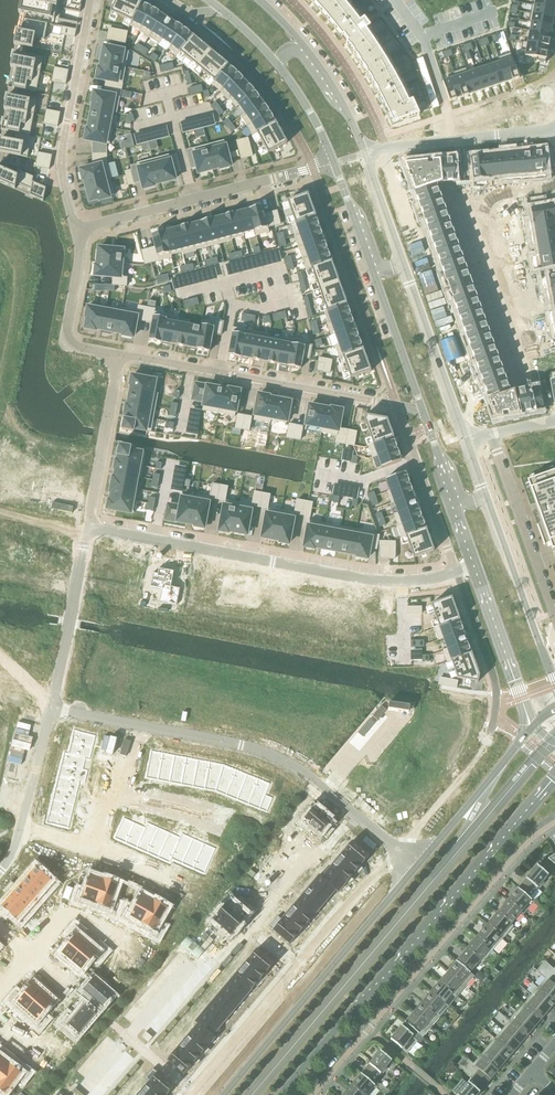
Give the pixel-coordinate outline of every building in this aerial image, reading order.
[(18,13),(20,13),(54,20),(57,8),(60,9),(61,9),(80,12),(82,0),(21,0),(18,13)] [(111,12),(111,13),(112,13),(131,22),(132,22),(141,3),(140,3),(134,0),(117,0),(111,12)] [(315,5),(321,11),(326,17),(332,24),(337,30),(342,37),(344,36),(349,41),(346,43),(351,50),(356,57),(361,64),(365,71),(370,79),(374,86),(378,93),(382,101),(386,109),(389,116),(393,124),(419,115),(413,102),(413,101),(409,102),(405,95),(401,87),(397,80),(393,73),(389,65),(385,58),(380,51),(376,44),(371,37),(366,30),(370,27),(364,19),(360,22),(355,15),(349,9),(344,2),(342,0),(310,0),(315,5)] [(535,5),(554,9),(554,0),(535,0),(535,4),(535,5)] [(131,22),(130,26),(140,30),(140,31),(152,8),(151,8),(145,5),(141,3),(132,22),(131,22)] [(530,13),(554,17),(554,12),(554,9),(535,5),(535,4),(532,4),(530,13)] [(140,30),(139,31),(149,38),(163,15),(159,13),(153,9),(152,8),(140,31),(140,30)] [(530,13),(529,22),(531,23),(531,22),(552,26),(554,17),(530,13)] [(163,15),(149,38),(159,44),(162,40),(161,39),(173,22),(163,15)] [(16,30),(14,44),(15,44),(33,48),(35,38),(44,40),(47,24),(23,19),(21,31),(16,30)] [(173,22),(161,39),(162,40),(171,45),(171,46),(183,28),(177,24),(173,22)] [(531,23),(530,30),(551,34),(552,26),(531,22),(531,23)] [(62,27),(61,34),(75,37),(76,29),(62,27)] [(171,45),(168,48),(177,56),(180,53),(193,36),(190,34),(190,33),(184,29),(183,28),(171,46),(171,45)] [(528,42),(528,43),(549,47),(550,40),(551,34),(530,30),(528,42)] [(108,33),(107,40),(121,42),(122,36),(120,35),(115,34),(108,33)] [(193,36),(180,53),(197,67),(210,51),(193,36)] [(522,41),(520,55),(537,58),(536,61),(545,63),(546,60),(548,53),(547,53),(549,47),(528,43),(528,42),(522,41)] [(137,43),(134,48),(140,51),(143,47),(137,43)] [(104,47),(101,63),(126,67),(129,51),(104,47)] [(143,47),(140,51),(145,55),(148,50),(143,47)] [(210,51),(197,67),(214,81),(228,65),(210,51)] [(13,53),(10,67),(11,67),(16,68),(16,67),(40,72),(43,59),(13,53)] [(153,53),(150,58),(155,61),(158,57),(153,53)] [(511,53),(498,57),(498,60),(499,59),(507,82),(512,80),(512,81),(523,77),(520,68),(516,69),(516,68),(514,63),(514,62),(513,60),(513,59),(512,56),(511,53)] [(498,60),(491,62),(499,85),(507,82),(499,59),(498,60)] [(491,62),(483,65),(490,88),(499,85),(491,62)] [(99,68),(97,79),(106,80),(105,87),(121,90),(126,67),(101,63),(100,68),(99,68)] [(214,81),(211,84),(220,92),(237,73),(237,72),(231,68),(228,65),(214,81)] [(483,65),(474,68),(475,70),(482,90),(490,88),(483,65)] [(16,68),(12,88),(36,92),(40,72),(16,67),(16,68)] [(54,67),(53,74),(67,77),(69,70),(54,67)] [(466,68),(453,72),(455,77),(462,97),(468,95),(474,93),(467,73),(468,73),(466,68)] [(468,73),(467,73),(474,93),(482,90),(475,70),(468,73)] [(237,73),(220,92),(228,100),(229,99),(246,82),(243,79),(238,74),(237,73)] [(53,74),(52,82),(66,84),(67,77),(53,74)] [(455,77),(443,81),(450,102),(457,99),(456,99),(462,97),(455,77)] [(246,82),(229,99),(237,107),(239,105),(238,105),(255,92),(254,91),(249,86),(246,82)] [(94,92),(92,102),(93,103),(92,108),(114,113),(117,114),(121,90),(105,87),(104,94),(94,92)] [(255,92),(238,105),(239,105),(245,114),(262,102),(259,98),(260,98),(255,92)] [(7,96),(4,109),(5,109),(10,110),(34,114),(36,101),(7,96)] [(216,102),(212,105),(215,110),(220,107),(216,102)] [(245,114),(240,117),(247,126),(269,112),(269,111),(265,105),(262,102),(245,114)] [(220,107),(215,110),(219,116),(224,112),(220,107)] [(92,108),(89,124),(111,128),(114,113),(92,108)] [(46,109),(45,117),(59,119),(60,112),(46,109)] [(3,120),(1,129),(2,130),(30,135),(34,114),(10,110),(8,121),(3,120)] [(269,112),(247,126),(253,136),(257,134),(257,133),(276,123),(276,122),(275,123),(273,119),(274,119),(270,113),(269,112)] [(45,117),(44,124),(58,127),(59,119),(45,117)] [(228,118),(224,122),(228,127),(232,124),(228,118)] [(276,123),(257,133),(257,134),(268,153),(268,154),(269,153),(286,144),(287,143),(287,142),(286,143),(281,133),(281,132),(276,123)] [(87,129),(85,140),(92,141),(93,154),(106,154),(106,144),(109,144),(113,128),(111,128),(89,124),(88,130),(87,129)] [(232,124),(228,127),(231,132),(236,129),(232,124)] [(0,140),(0,152),(27,158),(30,144),(0,138),(0,140)] [(224,141),(208,145),(215,169),(220,168),(220,169),(231,166),(224,141)] [(244,144),(238,145),(241,159),(248,157),(246,151),(245,145),(244,144)] [(208,145),(186,151),(190,169),(197,167),(199,173),(215,169),(208,145)] [(544,150),(531,151),(534,177),(546,176),(551,176),(549,162),(548,154),(544,154),(544,150)] [(531,151),(519,152),(522,179),(534,177),(531,151)] [(38,152),(37,159),(51,162),(52,155),(38,152)] [(519,152),(508,154),(510,180),(522,179),(519,152)] [(93,167),(80,170),(83,180),(84,180),(86,185),(110,179),(106,163),(107,163),(106,154),(93,154),(93,167)] [(169,155),(153,159),(159,183),(175,179),(174,174),(180,172),(176,154),(169,156),(169,155)] [(508,154),(496,155),(498,176),(497,176),(498,181),(510,180),(508,154)] [(496,155),(484,156),(486,177),(487,177),(497,176),(498,176),(496,155)] [(472,162),(468,162),(469,170),(473,170),(474,186),(487,185),(487,177),(486,177),(484,156),(471,158),(472,162)] [(37,159),(35,167),(49,169),(51,162),(37,159)] [(137,164),(131,166),(132,170),(135,183),(142,182),(144,189),(154,186),(153,185),(159,183),(153,159),(137,163),(137,164)] [(409,164),(405,165),(406,168),(415,193),(436,185),(441,183),(442,183),(455,182),(452,160),(439,161),(409,164)] [(15,189),(16,183),(31,190),(30,195),(43,201),(46,188),(32,182),(33,177),(19,170),(18,176),(0,168),(0,182),(15,189)] [(132,170),(125,172),(128,185),(135,183),(132,170)] [(110,179),(86,185),(90,201),(99,199),(99,200),(110,198),(109,196),(114,195),(110,179)] [(436,185),(415,193),(447,282),(445,282),(444,282),(445,283),(446,286),(446,287),(447,287),(448,286),(451,294),(450,295),(449,295),(449,296),(450,299),(451,300),(452,300),(453,299),(489,400),(510,392),(436,185)] [(288,201),(287,201),(287,202),(288,202),(295,223),(315,216),(311,206),(312,206),(311,205),(308,195),(307,194),(307,195),(288,201)] [(533,202),(527,203),(528,206),(529,210),(532,209),(534,220),(554,217),(553,204),(543,206),(542,200),(541,200),(537,201),(533,202)] [(262,206),(249,209),(255,231),(256,236),(269,233),(268,228),(271,227),(274,226),(273,221),(272,217),(271,213),(264,214),(262,206)] [(242,211),(237,212),(243,234),(244,234),(255,231),(249,209),(247,208),(243,209),(242,211)] [(226,215),(225,215),(231,240),(232,240),(244,236),(244,234),(243,234),(237,212),(233,213),(226,215)] [(213,218),(220,244),(232,241),(232,240),(231,240),(225,215),(220,217),(219,215),(214,216),(214,218),(213,218)] [(295,223),(291,224),(295,235),(296,236),(319,227),(319,226),(317,220),(315,216),(316,216),(315,216),(295,223)] [(529,221),(531,233),(554,229),(554,218),(554,217),(534,220),(529,221)] [(213,218),(201,222),(207,247),(220,244),(213,218)] [(194,224),(189,225),(195,251),(196,250),(207,247),(201,222),(200,222),(199,220),(194,222),(194,224)] [(181,227),(176,228),(183,252),(182,253),(183,255),(196,252),(196,250),(195,251),(189,225),(188,225),(181,227)] [(295,235),(294,236),(298,248),(323,239),(322,235),(320,228),(319,227),(296,236),(295,235)] [(165,231),(164,231),(171,256),(171,255),(182,253),(183,252),(176,228),(171,229),(170,228),(165,229),(165,231)] [(531,233),(533,245),(538,244),(554,241),(554,229),(531,233)] [(155,247),(148,249),(152,263),(158,261),(159,261),(172,258),(171,255),(171,256),(164,231),(151,234),(155,247)] [(283,232),(277,234),(278,240),(285,239),(283,232)] [(285,239),(278,240),(280,247),(286,245),(285,239)] [(323,239),(298,248),(302,259),(327,250),(327,249),(325,242),(324,242),(323,239)] [(538,244),(540,255),(540,256),(554,253),(554,241),(538,244)] [(99,248),(97,262),(124,264),(126,247),(116,246),(115,249),(99,248)] [(148,249),(142,251),(145,264),(149,263),(152,263),(148,249)] [(327,250),(302,259),(306,271),(311,269),(311,268),(331,261),(330,257),(328,251),(327,250)] [(532,256),(535,269),(554,266),(554,253),(540,256),(540,255),(532,256)] [(291,256),(284,258),(286,264),(292,262),(291,256)] [(331,261),(311,268),(311,269),(319,290),(339,283),(335,272),(335,273),(335,272),(331,261)] [(96,266),(95,275),(113,277),(112,285),(115,285),(125,286),(126,286),(127,278),(123,277),(124,264),(97,262),(97,266),(96,266)] [(292,262),(286,264),(288,270),(294,269),(292,262)] [(541,277),(544,290),(546,289),(554,287),(554,275),(541,277)] [(339,283),(319,290),(327,311),(347,304),(343,294),(342,293),(343,293),(339,283)] [(170,285),(163,287),(165,293),(172,292),(170,285)] [(546,289),(548,301),(554,300),(554,299),(554,287),(546,289)] [(197,298),(191,299),(193,306),(199,304),(197,298)] [(191,299),(185,301),(186,307),(193,306),(191,299)] [(327,311),(324,312),(328,323),(351,315),(350,315),(350,314),(348,308),(347,304),(327,311)] [(87,318),(85,328),(96,330),(96,329),(102,330),(106,308),(105,308),(90,305),(89,307),(88,307),(86,317),(87,318)] [(106,308),(102,330),(117,333),(122,309),(121,309),(105,306),(105,308),(106,308)] [(122,309),(117,333),(123,334),(123,335),(133,337),(136,320),(144,321),(147,307),(139,306),(138,311),(121,308),(121,309),(122,309)] [(147,307),(144,321),(152,323),(149,340),(162,343),(167,315),(154,312),(155,309),(147,307)] [(285,311),(279,313),(280,319),(287,318),(285,311)] [(279,313),(272,315),(274,321),(280,319),(279,313)] [(167,315),(162,343),(162,342),(163,344),(167,345),(169,344),(173,345),(177,322),(178,323),(179,317),(167,315)] [(269,315),(263,317),(264,324),(271,322),(269,315)] [(328,323),(327,323),(331,336),(335,334),(355,327),(353,323),(354,323),(351,316),(351,315),(328,323)] [(201,327),(197,349),(210,352),(213,334),(221,335),(224,322),(215,320),(214,323),(201,321),(200,327),(201,327)] [(316,321),(310,322),(311,329),(318,327),(316,321)] [(177,322),(173,345),(177,345),(184,347),(185,347),(189,325),(178,323),(177,322)] [(189,325),(185,347),(190,348),(190,349),(195,350),(196,349),(197,349),(201,327),(200,327),(189,325)] [(233,327),(228,355),(241,357),(246,330),(233,327)] [(318,327),(311,329),(313,335),(319,334),(318,327)] [(355,327),(335,334),(339,345),(359,338),(358,337),(359,337),(356,330),(355,327)] [(246,330),(241,357),(242,358),(242,357),(243,359),(247,360),(248,359),(253,359),(258,332),(246,330)] [(258,332),(253,359),(253,360),(255,360),(260,361),(265,362),(269,337),(270,337),(270,334),(258,332)] [(269,337),(265,362),(269,362),(269,363),(276,364),(281,339),(280,339),(270,337),(269,337)] [(281,339),(276,364),(281,365),(282,367),(286,367),(287,366),(288,366),(287,366),(288,366),(293,340),(292,340),(281,338),(280,339),(281,339)] [(339,345),(335,346),(339,358),(343,357),(343,356),(363,349),(361,345),(362,345),(359,339),(359,338),(339,345)] [(293,340),(288,366),(301,369),(303,358),(310,359),(311,350),(312,346),(312,345),(305,344),(306,341),(293,339),(292,340),(293,340)] [(321,339),(314,340),(316,347),(323,345),(321,339)] [(363,349),(343,356),(343,357),(350,378),(350,379),(351,378),(370,371),(370,372),(371,371),(370,370),(367,360),(367,359),(366,360),(363,350),(363,349)] [(318,362),(317,371),(323,372),(324,368),(325,363),(318,362)] [(132,376),(130,385),(132,385),(131,389),(156,394),(156,393),(159,378),(150,376),(150,379),(132,376)] [(196,384),(194,393),(205,396),(204,402),(202,411),(219,414),(223,389),(196,384)] [(510,392),(489,400),(494,416),(496,419),(498,419),(531,412),(526,391),(527,391),(526,388),(514,391),(510,392)] [(131,389),(129,401),(156,406),(158,393),(156,393),(156,394),(131,389)] [(223,389),(219,414),(235,417),(240,391),(229,389),(229,390),(223,389)] [(527,391),(526,391),(531,412),(543,409),(539,389),(527,391)] [(194,393),(193,399),(204,402),(205,396),(194,393)] [(259,394),(254,420),(270,423),(271,421),(270,421),(274,399),(269,397),(269,396),(259,394)] [(274,399),(270,421),(271,421),(286,424),(291,402),(274,399)] [(126,405),(125,414),(126,414),(154,419),(156,406),(129,401),(128,406),(126,405)] [(310,405),(305,427),(321,430),(322,430),(326,408),(310,405)] [(321,430),(321,433),(337,436),(339,428),(342,410),(332,408),(331,409),(326,408),(322,430),(321,430)] [(124,419),(122,430),(134,432),(134,428),(151,432),(154,419),(126,414),(125,419),(124,419)] [(238,414),(235,428),(242,429),(245,416),(238,414)] [(365,421),(365,422),(373,444),(393,437),(393,436),(389,427),(390,427),(389,426),(387,420),(387,419),(386,419),(367,416),(366,415),(366,416),(365,421)] [(245,416),(242,429),(249,431),(252,417),(245,416)] [(289,424),(287,438),(293,439),(296,425),(289,424)] [(296,425),(293,439),(300,440),(303,427),(296,425)] [(337,436),(336,442),(344,444),(346,444),(347,437),(348,430),(339,428),(337,436)] [(373,444),(368,445),(372,458),(377,456),(397,448),(397,447),(395,441),(394,441),(393,437),(373,444)] [(119,445),(117,456),(118,456),(117,461),(143,466),(146,453),(130,450),(131,447),(119,445)] [(397,448),(377,456),(381,467),(401,460),(400,456),(398,449),(397,449),(397,448)] [(116,461),(114,469),(116,470),(115,473),(137,477),(137,478),(141,478),(143,466),(117,461),(116,461)] [(528,481),(552,548),(552,549),(553,549),(554,549),(554,471),(529,480),(528,480),(528,481)] [(406,472),(386,479),(390,490),(390,491),(410,484),(409,483),(410,483),(407,476),(406,472)] [(114,474),(112,485),(135,489),(135,488),(137,478),(137,477),(115,473),(115,474),(114,474)] [(210,497),(210,498),(217,499),(220,485),(212,484),(210,497)] [(390,490),(387,491),(392,504),(394,503),(394,502),(414,495),(412,491),(413,491),(410,485),(410,484),(390,491),(390,490)] [(112,485),(110,492),(112,493),(111,497),(135,501),(138,489),(135,488),(135,489),(112,485)] [(220,485),(217,499),(225,501),(225,500),(227,487),(220,485)] [(374,491),(368,494),(370,500),(376,498),(374,491)] [(252,505),(252,506),(260,507),(262,493),(255,492),(252,505)] [(262,493),(260,507),(267,509),(267,508),(270,495),(262,493)] [(168,504),(166,519),(191,524),(196,497),(195,497),(182,495),(180,507),(168,504)] [(196,497),(191,524),(195,525),(195,526),(204,528),(207,512),(210,498),(210,497),(196,495),(195,497),(196,497)] [(414,495),(394,502),(394,503),(398,513),(418,506),(414,495)] [(109,499),(107,509),(133,513),(135,501),(111,497),(110,499),(109,499)] [(376,498),(370,500),(372,506),(379,504),(376,498)] [(225,501),(219,531),(228,532),(228,531),(233,532),(238,503),(225,500),(225,501)] [(295,513),(294,514),(302,515),(305,501),(297,500),(295,513)] [(305,501),(302,515),(310,516),(312,503),(305,501)] [(238,503),(233,532),(247,535),(252,506),(252,505),(238,503)] [(398,513),(394,514),(398,525),(398,526),(422,518),(421,517),(422,517),(419,510),(418,506),(398,513)] [(267,509),(262,537),(276,540),(281,511),(267,508),(267,509)] [(281,511),(276,540),(280,541),(280,542),(289,544),(294,514),(295,513),(281,511)] [(382,512),(375,514),(377,521),(384,518),(382,512)] [(384,518),(377,521),(380,527),(386,525),(384,518)] [(398,525),(397,526),(401,538),(406,537),(406,536),(426,529),(426,528),(426,529),(424,525),(425,525),(422,518),(398,526),(398,525)] [(309,521),(304,547),(315,549),(315,547),(321,548),(325,524),(309,521)] [(325,524),(321,548),(336,551),(341,526),(325,524)] [(341,526),(336,551),(352,554),(356,529),(341,526)] [(356,529),(352,554),(358,555),(357,556),(368,558),(370,548),(376,549),(379,536),(372,534),(373,532),(356,529)] [(426,529),(406,536),(406,537),(413,557),(414,558),(433,551),(434,551),(434,550),(433,550),(430,540),(430,539),(429,539),(426,529)] [(380,546),(379,558),(390,559),(390,553),(390,548),(390,546),(380,546)] [(153,573),(150,588),(162,590),(160,599),(168,600),(168,604),(177,605),(180,588),(171,586),(174,571),(158,568),(157,574),(153,573)] [(132,579),(131,588),(144,590),(145,582),(132,579)] [(126,587),(125,596),(142,599),(144,590),(131,588),(126,587)] [(293,593),(290,614),(291,614),(301,616),(300,620),(308,622),(317,624),(319,614),(318,614),(310,612),(312,600),(307,599),(308,596),(293,593)] [(432,604),(431,605),(431,606),(432,606),(439,626),(439,627),(459,619),(455,609),(456,609),(455,608),(452,598),(451,597),(451,598),(432,605),(432,604)] [(356,621),(354,637),(372,639),(373,625),(392,625),(392,606),(367,606),(367,622),(356,621)] [(439,626),(434,628),(438,640),(443,639),(443,638),(463,631),(463,630),(461,623),(460,623),(459,620),(459,619),(439,627),(439,626)] [(463,631),(443,638),(443,639),(447,649),(467,642),(463,631)] [(447,649),(443,650),(448,663),(451,661),(471,653),(470,650),(468,643),(467,643),(467,642),(447,649)] [(471,653),(451,661),(455,671),(455,672),(457,677),(457,678),(458,679),(458,678),(477,682),(478,682),(478,681),(479,676),(479,675),(475,665),(475,664),(471,654),(471,653)] [(430,695),(429,702),(444,705),(445,698),(430,695)] [(308,719),(294,743),(308,751),(317,737),(326,744),(343,723),(333,714),(321,727),(308,719)] [(420,717),(417,720),(422,725),(425,722),(420,717)] [(72,738),(71,742),(93,747),(96,735),(80,731),(79,731),(74,729),(72,738)] [(401,740),(398,743),(403,748),(403,747),(406,744),(401,740)] [(68,753),(68,754),(86,758),(86,759),(90,760),(93,747),(71,742),(68,753)] [(393,748),(390,752),(396,757),(398,753),(398,754),(399,753),(393,748)] [(151,750),(146,778),(158,780),(163,753),(151,750)] [(64,752),(61,764),(83,770),(83,769),(86,759),(86,758),(68,754),(68,753),(64,752)] [(163,753),(158,780),(170,782),(175,755),(163,753)] [(175,755),(170,782),(182,785),(187,757),(175,755)] [(187,757),(182,785),(193,787),(198,760),(187,757)] [(198,760),(193,787),(205,789),(210,762),(198,760)] [(210,762),(205,789),(216,791),(224,764),(223,764),(210,762)] [(61,764),(58,776),(80,781),(80,782),(85,783),(86,779),(88,770),(83,769),(83,770),(61,764)] [(224,764),(216,791),(226,795),(237,770),(224,765),(225,764),(224,764)] [(377,768),(374,772),(379,776),(380,776),(379,776),(382,773),(377,768)] [(237,770),(226,795),(237,800),(248,774),(237,770)] [(248,774),(237,800),(248,804),(259,779),(248,774)] [(58,776),(55,787),(77,793),(80,782),(80,781),(58,776)] [(259,779),(248,804),(260,809),(270,783),(259,779)] [(55,787),(52,799),(74,804),(77,793),(55,787)] [(52,799),(50,811),(71,816),(74,804),(52,799)] [(313,808),(301,823),(308,828),(311,825),(315,828),(321,833),(330,822),(327,819),(328,817),(318,809),(317,811),(313,808)] [(48,815),(46,823),(52,824),(53,824),(68,828),(71,816),(50,811),(49,815),(48,815)] [(124,818),(114,838),(126,843),(135,823),(124,818)] [(146,828),(137,848),(148,853),(159,828),(147,822),(145,827),(146,828)] [(135,823),(126,843),(137,848),(146,828),(145,827),(135,823)] [(159,828),(148,853),(158,858),(170,833),(159,828)] [(170,833),(158,858),(170,863),(172,859),(171,859),(181,837),(180,837),(170,833)] [(181,837),(171,859),(172,859),(182,864),(193,838),(182,833),(180,837),(181,837)] [(193,838),(182,864),(193,868),(204,843),(193,838)] [(352,841),(344,851),(361,866),(369,856),(352,841)] [(204,843),(193,868),(204,874),(216,848),(204,843)] [(344,851),(329,868),(346,883),(361,866),(344,851)] [(38,864),(26,877),(44,892),(44,893),(46,895),(56,884),(43,872),(45,870),(38,864)] [(537,865),(518,888),(529,897),(538,887),(540,888),(544,883),(543,882),(548,875),(537,865)] [(322,877),(321,877),(336,890),(338,892),(346,883),(329,868),(322,877)] [(78,889),(74,902),(81,904),(82,902),(95,906),(104,880),(102,879),(103,877),(95,874),(94,876),(91,875),(85,892),(78,889)] [(319,875),(311,884),(328,899),(336,890),(321,877),(322,877),(319,875)] [(26,877),(18,886),(36,902),(37,901),(44,893),(44,892),(26,877)] [(104,880),(95,906),(108,911),(107,914),(114,916),(119,904),(112,902),(119,884),(104,878),(104,880)] [(311,884),(304,893),(321,908),(328,899),(311,884)] [(67,885),(62,898),(69,900),(74,888),(67,885)] [(18,886),(10,896),(30,913),(39,903),(37,901),(36,902),(18,886)] [(518,888),(507,900),(521,912),(523,914),(534,902),(529,897),(518,888)] [(269,893),(260,903),(265,907),(274,897),(269,893)] [(304,893),(296,903),(313,917),(321,908),(304,893)] [(127,906),(121,918),(140,928),(141,926),(155,901),(154,901),(152,900),(154,898),(146,894),(145,896),(142,894),(133,910),(127,906)] [(0,907),(0,910),(6,915),(8,912),(21,924),(23,921),(30,913),(10,896),(0,907)] [(289,897),(282,904),(289,910),(296,903),(289,897)] [(155,901),(141,926),(152,933),(151,935),(158,939),(164,927),(158,924),(168,907),(155,900),(154,901),(155,901)] [(225,904),(221,910),(240,926),(244,921),(243,920),(251,911),(243,904),(239,908),(230,900),(226,905),(225,904)] [(507,900),(497,912),(511,924),(521,912),(507,900)] [(282,919),(281,920),(299,934),(313,917),(296,903),(289,910),(282,919)] [(213,920),(207,927),(224,942),(230,935),(234,930),(235,931),(240,926),(221,910),(216,915),(217,916),(213,920)] [(511,924),(497,912),(487,925),(503,938),(514,926),(511,924)] [(278,916),(269,926),(290,944),(299,934),(281,920),(282,919),(278,916)] [(255,919),(249,925),(254,928),(259,922),(255,919)] [(23,921),(21,924),(19,925),(26,932),(30,928),(23,921)] [(72,939),(61,953),(63,955),(61,957),(68,962),(69,960),(71,962),(89,940),(79,932),(81,930),(75,925),(67,935),(72,939)] [(487,925),(477,937),(493,950),(503,938),(487,925)] [(477,937),(466,949),(480,960),(480,961),(482,963),(493,950),(477,937)] [(89,940),(71,962),(73,963),(71,965),(78,971),(79,969),(82,971),(93,957),(99,961),(107,951),(101,946),(99,948),(89,940)] [(129,947),(124,953),(136,963),(141,957),(129,947)] [(257,948),(248,959),(266,973),(274,963),(257,948)] [(103,972),(122,955),(117,949),(98,966),(103,972)] [(470,972),(480,961),(480,960),(466,949),(456,961),(470,973),(470,972)] [(248,959),(234,976),(251,990),(266,973),(248,959)] [(475,976),(470,972),(470,973),(456,961),(448,971),(466,986),(475,976)] [(554,968),(545,961),(537,970),(546,978),(554,986),(554,970),(554,969),(554,968)] [(448,971),(439,981),(457,996),(461,1000),(463,998),(459,994),(466,986),(448,971)] [(481,981),(485,977),(480,972),(476,977),(481,981)] [(234,976),(226,985),(243,999),(251,990),(234,976)] [(546,978),(538,986),(554,1000),(554,986),(546,978)] [(85,989),(83,990),(99,1003),(97,1006),(101,1009),(103,1007),(113,995),(93,979),(85,989)] [(431,991),(449,1007),(453,1010),(455,1008),(451,1004),(457,996),(439,981),(431,991)] [(16,992),(8,1002),(23,1015),(44,992),(42,991),(44,989),(37,983),(35,985),(33,983),(22,996),(16,992)] [(226,985),(219,994),(236,1008),(243,999),(226,985)] [(531,995),(549,1010),(554,1003),(554,1000),(538,986),(531,995)] [(442,1014),(449,1007),(431,991),(422,1002),(440,1017),(442,1014)] [(44,992),(23,1015),(39,1029),(47,1019),(42,1015),(54,1001),(52,999),(53,997),(47,992),(45,994),(44,992)] [(219,994),(211,1003),(228,1018),(236,1008),(219,994)] [(531,995),(524,1004),(542,1019),(549,1010),(531,995)] [(440,1017),(422,1002),(414,1012),(436,1030),(437,1028),(434,1025),(440,1017)] [(211,1003),(203,1012),(220,1027),(228,1018),(211,1003)] [(534,1027),(542,1019),(524,1004),(517,1012),(534,1027)] [(68,1014),(59,1024),(76,1038),(96,1015),(84,1005),(73,1018),(68,1014)] [(203,1012),(195,1022),(198,1024),(198,1023),(213,1036),(213,1035),(220,1027),(203,1012)] [(414,1012),(405,1022),(416,1032),(423,1037),(430,1029),(433,1032),(435,1030),(436,1030),(414,1012)] [(517,1012),(509,1021),(527,1036),(534,1027),(517,1012)] [(509,1021),(502,1029),(520,1044),(527,1036),(509,1021)] [(412,1036),(416,1032),(405,1022),(391,1039),(407,1053),(418,1041),(412,1036)] [(198,1024),(190,1032),(208,1047),(216,1037),(213,1035),(213,1036),(198,1023),(198,1024)] [(502,1029),(495,1038),(513,1053),(520,1044),(502,1029)] [(153,1037),(146,1031),(141,1037),(148,1042),(153,1037)] [(190,1032),(176,1050),(193,1064),(208,1047),(190,1032)] [(495,1038),(488,1047),(505,1062),(513,1053),(495,1038)] [(488,1047),(480,1055),(498,1070),(505,1062),(488,1047)] [(14,1060),(0,1050),(0,1078),(14,1060)] [(176,1050),(167,1060),(184,1074),(193,1064),(176,1050)] [(380,1050),(361,1073),(373,1083),(392,1060),(380,1050)] [(5,1094),(17,1079),(22,1083),(30,1073),(34,1067),(28,1062),(28,1061),(26,1060),(19,1055),(15,1061),(14,1060),(0,1078),(0,1090),(5,1094)] [(491,1079),(498,1070),(480,1055),(473,1063),(473,1064),(491,1079)] [(491,1079),(473,1064),(473,1063),(465,1056),(456,1065),(472,1078),(483,1088),(491,1079)] [(144,1079),(148,1082),(164,1094),(167,1094),(174,1086),(153,1068),(144,1079)] [(373,1083),(361,1073),(351,1086),(362,1094),(371,1094),(378,1087),(373,1083)] [(472,1078),(468,1083),(463,1079),(452,1091),(457,1094),(477,1094),(483,1088),(472,1078)] [(137,1094),(164,1094),(148,1082),(137,1094)] [(374,1084),(378,1087),(386,1094),(389,1091),(380,1084),(379,1085),(376,1082),(374,1084)] [(24,1090),(28,1093),(32,1088),(28,1085),(24,1090)] [(351,1086),(343,1094),(362,1094),(351,1086)]
